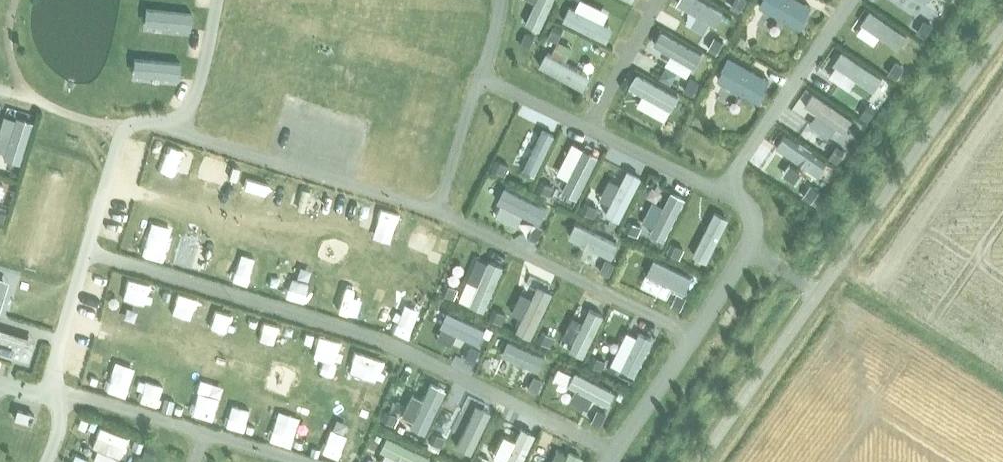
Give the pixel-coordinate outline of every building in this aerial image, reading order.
[(732,7),(739,11),(745,0),(736,0),(732,7)] [(141,22),(184,24),(185,7),(142,4),(141,22)] [(924,20),(916,32),(925,37),(932,25),(924,20)] [(554,24),(548,37),(557,41),(563,28),(554,24)] [(527,33),(521,46),(530,50),(536,36),(527,33)] [(716,37),(709,49),(716,53),(723,41),(716,37)] [(172,76),(175,59),(131,52),(128,69),(172,76)] [(897,61),(889,73),(897,79),(905,66),(897,61)] [(692,78),(685,91),(692,95),(699,82),(692,78)] [(868,104),(860,116),(868,121),(876,110),(868,104)] [(27,117),(0,109),(0,151),(16,155),(27,117)] [(670,119),(662,131),(671,136),(678,125),(670,119)] [(839,144),(830,157),(838,162),(847,150),(839,144)] [(499,160),(494,169),(505,174),(509,165),(499,160)] [(543,181),(539,190),(549,196),(554,186),(543,181)] [(812,185),(804,197),(811,202),(820,190),(812,185)] [(587,202),(583,211),(594,217),(598,208),(587,202)] [(631,221),(627,230),(638,235),(642,226),(631,221)] [(534,225),(528,237),(536,242),(543,229),(534,225)] [(673,243),(668,252),(679,257),(683,248),(673,243)] [(608,260),(601,273),(610,277),(616,264),(608,260)] [(447,283),(443,292),(455,297),(459,287),(447,283)] [(678,294),(672,307),(681,311),(687,298),(678,294)] [(495,309),(491,317),(503,322),(507,314),(495,309)] [(544,331),(540,340),(552,345),(555,336),(544,331)] [(0,334),(0,352),(25,359),(30,343),(0,334)] [(471,345),(465,358),(474,362),(480,349),(471,345)] [(593,354),(589,363),(602,369),(606,360),(593,354)] [(534,377),(529,390),(537,393),(543,381),(534,377)] [(14,403),(12,414),(30,418),(33,408),(14,403)] [(599,407),(593,419),(601,424),(608,411),(599,407)] [(385,409),(381,418),(394,424),(398,415),(385,409)] [(111,457),(119,428),(97,422),(89,451),(111,457)] [(433,432),(429,441),(442,447),(445,438),(433,432)] [(136,440),(132,449),(141,452),(144,443),(136,440)] [(144,448),(139,457),(149,461),(153,452),(144,448)]
